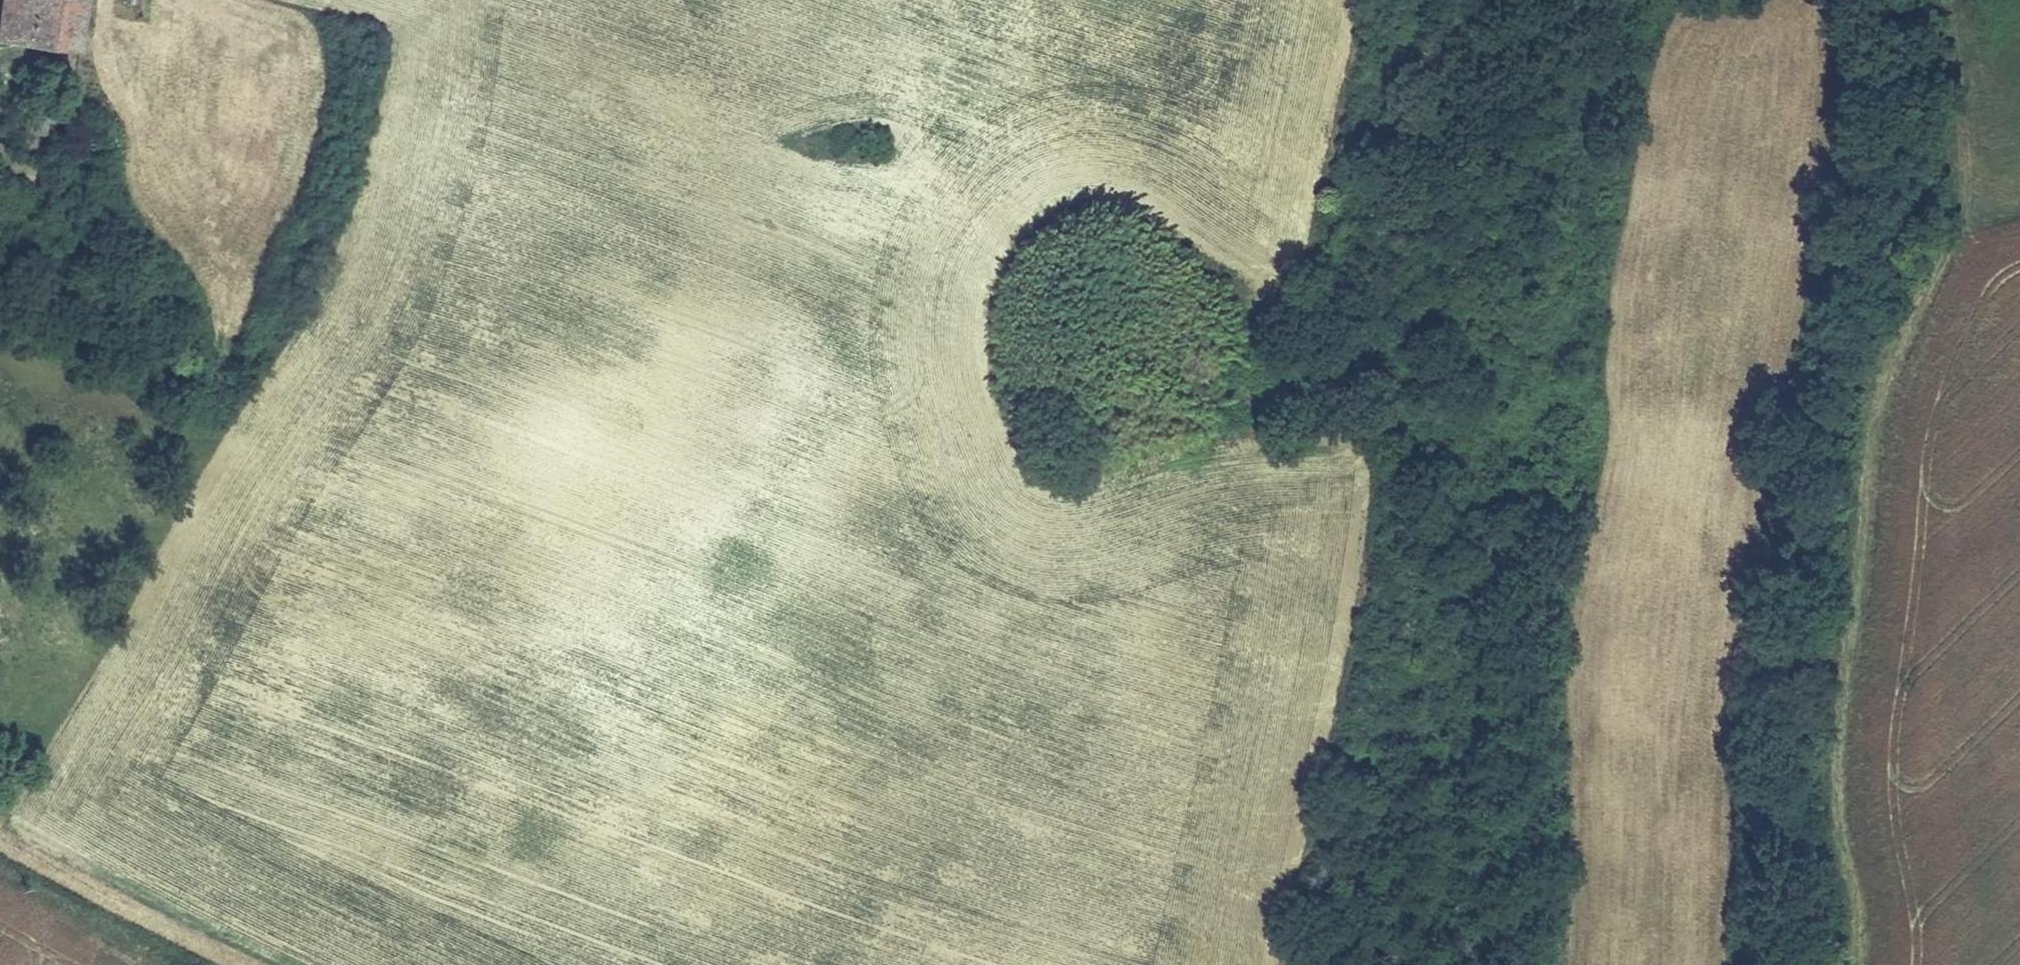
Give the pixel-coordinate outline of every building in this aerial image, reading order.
[(4,36),(81,46),(86,0),(7,0),(4,36)]
